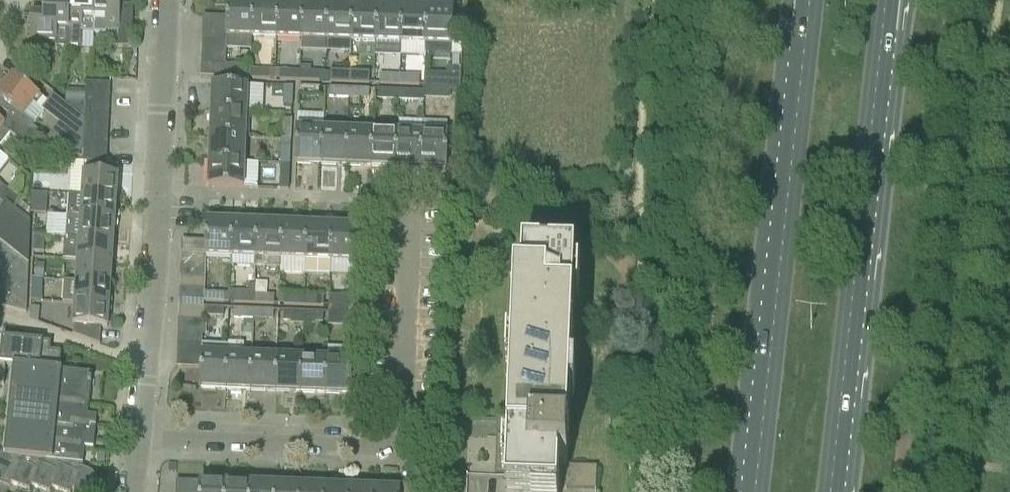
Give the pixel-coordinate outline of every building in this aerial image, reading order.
[(69,0),(69,3),(44,2),(43,15),(31,14),(30,40),(54,41),(54,48),(67,48),(67,47),(68,30),(69,0)] [(68,30),(67,47),(82,47),(82,34),(94,34),(95,0),(69,0),(68,30)] [(94,34),(107,35),(107,31),(118,32),(118,48),(132,48),(133,6),(121,6),(121,0),(95,0),(94,34)] [(227,1),(226,18),(226,30),(226,38),(251,39),(252,2),(252,4),(228,3),(228,1),(227,1)] [(253,2),(252,2),(251,39),(276,39),(278,3),(277,3),(277,5),(253,4),(253,2)] [(278,3),(276,39),(301,40),(303,4),(302,4),(302,6),(278,5),(278,3)] [(303,4),(301,40),(326,41),(327,5),(326,5),(326,7),(303,6),(303,4)] [(327,5),(326,41),(350,42),(352,6),(351,6),(351,8),(327,7),(327,5)] [(353,6),(352,6),(350,42),(375,43),(377,7),(376,7),(376,9),(353,8),(353,6)] [(377,7),(375,43),(375,54),(375,55),(400,56),(401,8),(401,10),(377,9),(377,7)] [(400,55),(400,56),(425,57),(425,45),(426,9),(426,11),(402,10),(402,8),(401,8),(400,55)] [(427,9),(426,9),(425,45),(450,46),(450,55),(461,56),(462,30),(451,30),(452,10),(450,10),(450,12),(427,11),(427,9)] [(202,17),(202,29),(226,30),(226,18),(202,17)] [(202,29),(201,41),(226,42),(226,38),(226,30),(202,29)] [(201,41),(201,53),(225,54),(226,42),(201,41)] [(201,53),(201,65),(225,66),(225,65),(225,54),(201,53)] [(225,66),(201,65),(200,77),(225,78),(225,66)] [(225,66),(225,78),(246,79),(247,67),(225,66)] [(250,71),(250,79),(270,80),(270,72),(250,71)] [(280,72),(279,81),(299,81),(299,73),(280,72)] [(299,73),(299,81),(319,82),(319,74),(299,73)] [(329,74),(329,83),(349,84),(349,75),(329,74)] [(424,74),(423,90),(428,90),(450,91),(451,75),(424,74)] [(349,75),(349,84),(369,84),(369,76),(349,75)] [(0,93),(0,109),(9,116),(26,129),(29,131),(32,128),(34,126),(34,125),(35,124),(44,113),(41,110),(34,105),(40,97),(29,89),(13,76),(0,93)] [(379,76),(379,85),(399,86),(399,77),(379,76)] [(399,77),(399,86),(418,86),(419,78),(399,77)] [(86,83),(86,95),(110,96),(110,84),(86,83)] [(210,111),(210,112),(246,113),(247,88),(211,86),(211,88),(213,88),(212,111),(210,111)] [(284,87),(283,107),(292,107),(293,87),(284,87)] [(299,88),(298,96),(318,97),(319,88),(299,88)] [(329,89),(329,98),(348,99),(349,90),(329,89)] [(349,90),(348,99),(368,99),(369,91),(349,90)] [(428,90),(428,100),(450,101),(450,91),(428,90)] [(379,91),(378,100),(398,101),(398,92),(379,91)] [(398,92),(398,101),(418,101),(418,93),(398,92)] [(32,128),(29,131),(41,141),(43,142),(42,143),(52,150),(79,156),(83,143),(84,120),(53,95),(46,104),(63,118),(58,124),(46,138),(32,128)] [(86,95),(85,107),(109,108),(110,96),(86,95)] [(85,107),(84,119),(108,120),(109,108),(85,107)] [(209,136),(209,137),(245,138),(246,113),(210,112),(210,113),(212,113),(211,136),(209,136)] [(11,133),(33,151),(41,141),(29,131),(26,129),(9,116),(2,124),(0,122),(0,147),(11,133)] [(84,119),(84,131),(108,132),(108,120),(84,119)] [(282,120),(281,140),(290,140),(291,121),(282,120)] [(371,132),(370,167),(371,167),(371,165),(394,166),(394,168),(395,168),(396,133),(396,126),(371,125),(371,132)] [(320,165),(321,165),(322,130),(297,129),(295,164),(297,164),(297,162),(320,163),(320,165)] [(345,166),(347,131),(322,130),(321,165),(321,163),(345,164),(345,166)] [(84,131),(83,143),(107,144),(108,132),(84,131)] [(369,167),(370,167),(371,132),(347,131),(345,166),(346,166),(346,164),(369,165),(369,167)] [(396,133),(395,168),(395,166),(419,167),(419,169),(420,169),(421,134),(396,133)] [(421,134),(420,169),(420,167),(444,168),(444,170),(445,170),(446,135),(421,134)] [(208,161),(208,162),(244,163),(245,138),(209,137),(211,137),(210,161),(208,161)] [(281,140),(281,160),(289,160),(290,140),(281,140)] [(83,143),(83,154),(107,156),(107,144),(83,143)] [(83,154),(82,166),(87,166),(106,167),(107,156),(83,154)] [(244,163),(208,162),(210,162),(209,186),(207,185),(207,187),(243,188),(244,163)] [(84,174),(82,196),(116,199),(118,177),(117,177),(117,168),(106,167),(87,166),(86,174),(84,174)] [(279,190),(288,190),(289,170),(280,170),(279,190)] [(4,202),(5,201),(17,211),(23,203),(2,187),(0,185),(0,199),(4,202)] [(69,195),(67,217),(115,220),(116,199),(82,196),(69,195)] [(0,208),(0,242),(29,264),(30,221),(5,201),(0,208)] [(30,204),(30,214),(46,215),(47,206),(30,204)] [(46,216),(45,237),(66,239),(113,242),(115,220),(67,217),(46,216)] [(206,241),(206,253),(205,256),(231,257),(232,221),(231,221),(231,223),(208,222),(208,220),(207,220),(206,241)] [(233,221),(232,221),(231,257),(230,268),(255,269),(257,222),(256,222),(256,224),(233,223),(233,221)] [(257,222),(255,269),(280,270),(280,259),(282,223),(281,223),(281,225),(257,224),(257,222)] [(282,223),(280,259),(305,260),(306,224),(306,226),(282,225),(282,223)] [(307,224),(306,224),(305,260),(330,261),(331,225),(331,227),(307,226),(307,224)] [(330,261),(329,276),(354,277),(354,262),(355,262),(357,226),(355,226),(355,228),(332,227),(332,225),(331,225),(330,261)] [(34,237),(34,253),(43,253),(44,238),(34,237)] [(66,239),(64,260),(78,261),(112,263),(113,242),(66,239)] [(182,240),(181,252),(206,253),(206,241),(182,240)] [(26,306),(29,264),(0,242),(0,285),(26,306)] [(181,252),(181,265),(205,266),(205,256),(206,253),(181,252)] [(78,261),(76,282),(110,285),(112,263),(78,261)] [(560,467),(567,468),(567,466),(576,264),(516,261),(509,419),(507,477),(506,491),(559,491),(560,467)] [(35,264),(34,278),(43,279),(44,265),(35,264)] [(181,265),(180,277),(205,278),(205,266),(181,265)] [(180,277),(180,289),(204,290),(205,278),(180,277)] [(31,279),(31,289),(42,290),(43,280),(31,279)] [(63,282),(61,303),(75,304),(109,306),(110,285),(76,282),(63,282)] [(26,314),(26,306),(0,285),(0,308),(26,314)] [(180,289),(179,302),(203,303),(204,294),(204,290),(180,289)] [(204,294),(203,303),(223,304),(224,295),(204,294)] [(234,295),(234,304),(253,305),(254,296),(234,295)] [(254,296),(253,305),(273,305),(274,297),(254,296)] [(328,296),(328,312),(333,313),(333,310),(353,311),(354,297),(328,296)] [(284,297),(283,306),(303,307),(303,298),(284,297)] [(303,298),(303,307),(323,308),(323,299),(303,298)] [(75,304),(72,336),(100,346),(101,328),(107,329),(109,306),(75,304)] [(179,308),(178,319),(203,320),(203,318),(203,309),(179,308)] [(203,309),(203,318),(223,318),(223,310),(203,309)] [(233,310),(233,319),(253,320),(253,311),(233,310)] [(253,311),(253,320),(273,320),(273,312),(253,311)] [(283,312),(283,321),(303,322),(303,313),(283,312)] [(303,313),(303,322),(322,322),(323,314),(303,313)] [(178,319),(178,331),(202,332),(203,320),(178,319)] [(178,331),(177,343),(202,344),(202,332),(178,331)] [(0,358),(0,366),(5,366),(13,366),(13,367),(59,372),(61,354),(49,353),(50,345),(2,340),(0,358)] [(177,343),(177,355),(201,356),(202,345),(202,344),(177,343)] [(227,346),(225,390),(226,390),(226,388),(249,389),(249,391),(250,391),(252,355),(243,355),(243,344),(242,344),(227,344),(227,346)] [(201,368),(200,389),(201,389),(202,387),(225,388),(225,390),(227,346),(216,346),(215,355),(202,355),(201,356),(201,368)] [(176,367),(201,368),(201,356),(177,355),(176,367)] [(274,392),(275,392),(276,356),(252,355),(250,391),(251,391),(251,389),(274,390),(274,392)] [(299,393),(300,393),(301,357),(276,356),(275,392),(276,392),(276,390),(299,391),(299,393)] [(324,394),(325,394),(326,358),(301,357),(300,393),(300,391),(324,392),(324,394)] [(326,358),(325,394),(325,392),(349,393),(349,395),(350,395),(351,359),(326,358)] [(9,489),(11,484),(29,491),(31,487),(46,491),(51,491),(52,489),(61,491),(72,491),(75,491),(92,491),(93,491),(95,489),(95,487),(96,485),(96,484),(96,482),(96,480),(95,478),(94,477),(93,476),(93,475),(91,474),(90,473),(82,470),(84,448),(93,449),(97,418),(88,417),(92,375),(59,372),(13,367),(5,456),(1,455),(0,457),(0,486),(9,489)] [(567,468),(566,489),(576,490),(577,466),(567,466),(567,468)] [(587,467),(577,466),(576,490),(586,490),(587,467)] [(596,490),(597,467),(587,467),(586,490),(596,490)] [(175,491),(225,491),(225,482),(225,484),(201,483),(201,481),(200,481),(200,483),(177,482),(176,482),(175,491)] [(225,482),(225,491),(250,491),(250,483),(249,483),(249,485),(226,484),(226,482),(225,482)] [(250,483),(250,491),(274,491),(275,484),(274,484),(274,486),(251,485),(251,483),(250,483)]
